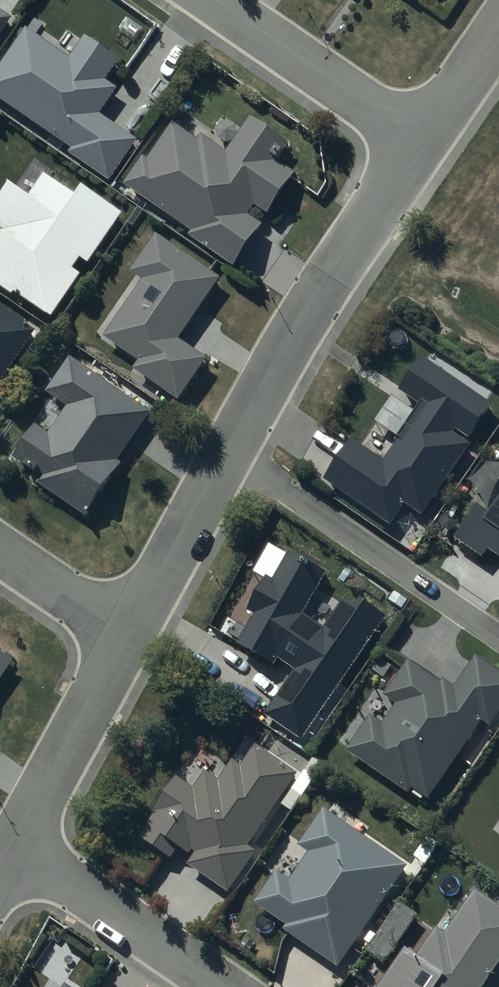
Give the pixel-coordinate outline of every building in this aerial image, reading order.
[(19,16),(0,3),(0,45),(19,16)] [(32,31),(0,78),(0,98),(75,149),(71,155),(114,184),(142,143),(112,123),(121,110),(117,107),(127,92),(115,84),(130,62),(92,36),(75,60),(32,31)] [(203,141),(177,123),(152,159),(151,158),(143,169),(138,166),(125,185),(193,232),(191,235),(241,269),(270,226),(255,216),(261,209),(273,217),(302,174),(285,163),(297,146),(256,118),(233,152),(208,135),(203,141)] [(127,215),(89,190),(83,199),(48,177),(33,200),(14,188),(0,210),(0,228),(1,229),(0,230),(0,284),(21,298),(23,296),(60,320),(127,215)] [(224,281),(159,236),(132,277),(145,286),(109,338),(144,362),(138,371),(180,400),(211,356),(185,338),(224,281)] [(35,332),(0,308),(0,383),(35,332)] [(155,413),(74,359),(49,395),(70,409),(53,434),(40,425),(17,460),(45,478),(41,485),(91,518),(125,469),(119,465),(155,413)] [(496,406),(427,359),(403,394),(422,408),(400,440),(404,442),(387,467),(348,441),(321,482),(386,526),(391,519),(398,524),(413,502),(428,512),(473,445),(461,436),(467,428),(477,435),(496,406)] [(10,392),(0,385),(0,406),(10,392)] [(308,738),(385,617),(364,603),(361,609),(354,604),(335,634),(306,615),(331,577),(295,554),(276,584),(272,581),(267,588),(261,584),(248,604),(262,613),(243,643),(279,666),(284,657),(303,670),(274,716),(308,738)] [(17,656),(0,646),(0,684),(17,656)] [(414,659),(389,695),(379,688),(364,710),(374,717),(349,752),(410,794),(415,788),(430,799),(484,721),(494,728),(498,721),(498,667),(481,654),(457,689),(414,659)] [(251,846),(299,774),(259,748),(246,769),(236,762),(224,782),(211,774),(199,792),(179,779),(141,836),(177,859),(184,848),(198,858),(193,866),(235,893),(262,853),(251,846)] [(341,967),(410,867),(328,811),(301,849),(313,857),(294,884),(280,874),(258,905),(290,927),(288,930),(341,967)] [(477,889),(449,934),(443,930),(425,958),(410,948),(386,986),(498,986),(498,903),(477,889)]
